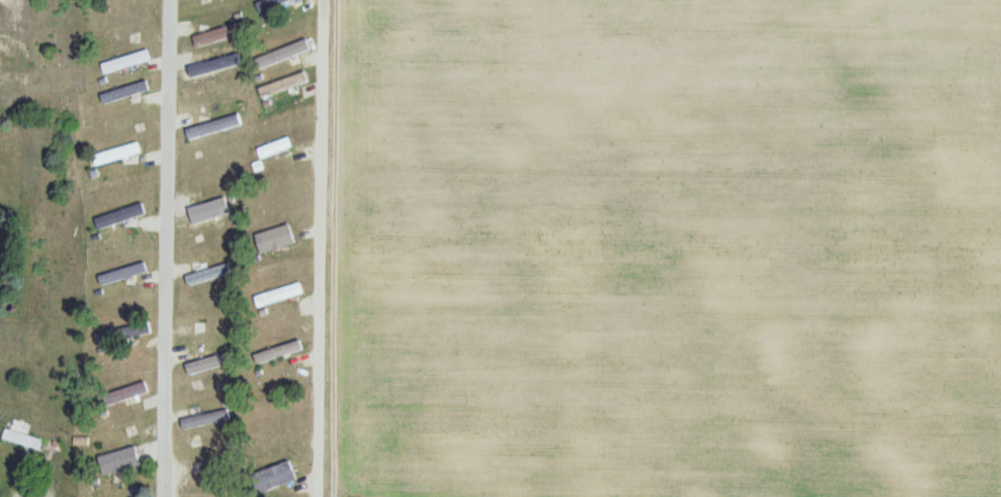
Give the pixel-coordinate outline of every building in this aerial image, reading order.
[(257,14),(290,0),(259,0),(252,3),(257,14)] [(193,36),(197,48),(243,33),(239,21),(193,36)] [(311,49),(307,38),(261,55),(265,67),(311,49)] [(102,94),(104,104),(150,90),(147,80),(102,94)] [(242,125),(238,114),(184,129),(187,140),(242,125)] [(256,149),(260,159),(293,145),(288,134),(256,149)] [(142,151),(138,141),(90,157),(93,167),(142,151)] [(146,213),(142,201),(94,218),(98,230),(146,213)] [(256,234),(262,254),(296,243),(290,223),(256,234)] [(230,274),(227,263),(182,275),(185,286),(230,274)] [(186,334),(189,344),(230,334),(228,325),(186,334)] [(116,331),(98,332),(98,344),(117,343),(116,331)] [(266,361),(304,349),(301,339),(263,351),(266,361)] [(235,363),(232,351),(187,364),(190,376),(235,363)] [(0,438),(38,450),(41,440),(4,427),(0,438)] [(143,466),(134,444),(101,459),(110,480),(143,466)]
